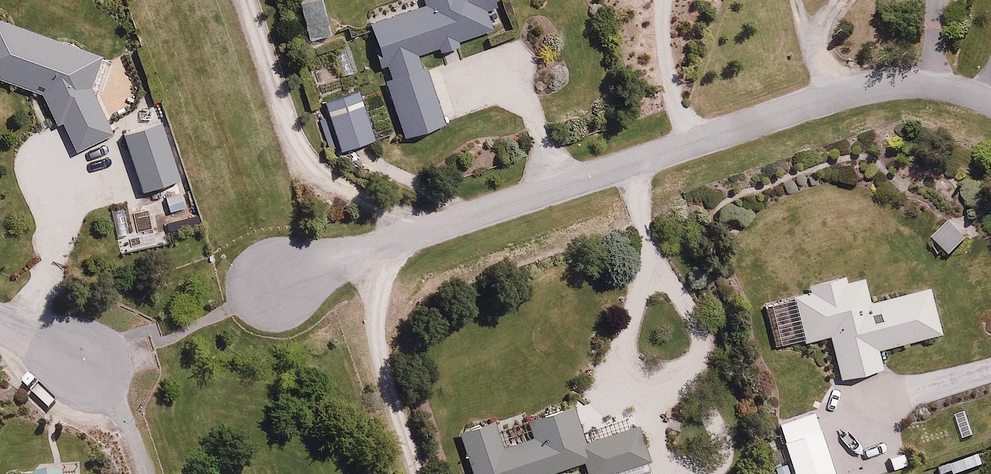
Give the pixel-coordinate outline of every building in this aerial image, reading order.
[(368,27),(404,144),(444,132),(421,57),(434,53),(436,59),(460,52),(459,46),(500,34),(489,0),(414,0),(418,12),(368,27)] [(0,21),(0,81),(42,96),(58,129),(62,127),(74,153),(108,137),(85,89),(97,58),(0,21)] [(364,102),(327,113),(340,158),(377,147),(364,102)] [(175,172),(157,178),(163,198),(120,212),(126,230),(187,210),(175,172)] [(969,239),(953,222),(930,244),(946,261),(969,239)] [(803,343),(828,337),(841,382),(884,371),(879,351),(940,335),(927,289),(875,303),(869,281),(853,285),(850,273),(808,284),(810,291),(790,296),(803,343)] [(459,441),(470,473),(563,473),(580,468),(582,473),(642,473),(642,472),(650,469),(637,430),(593,445),(582,410),(501,437),(498,428),(459,441)] [(783,442),(793,473),(835,473),(821,430),(783,442)]
